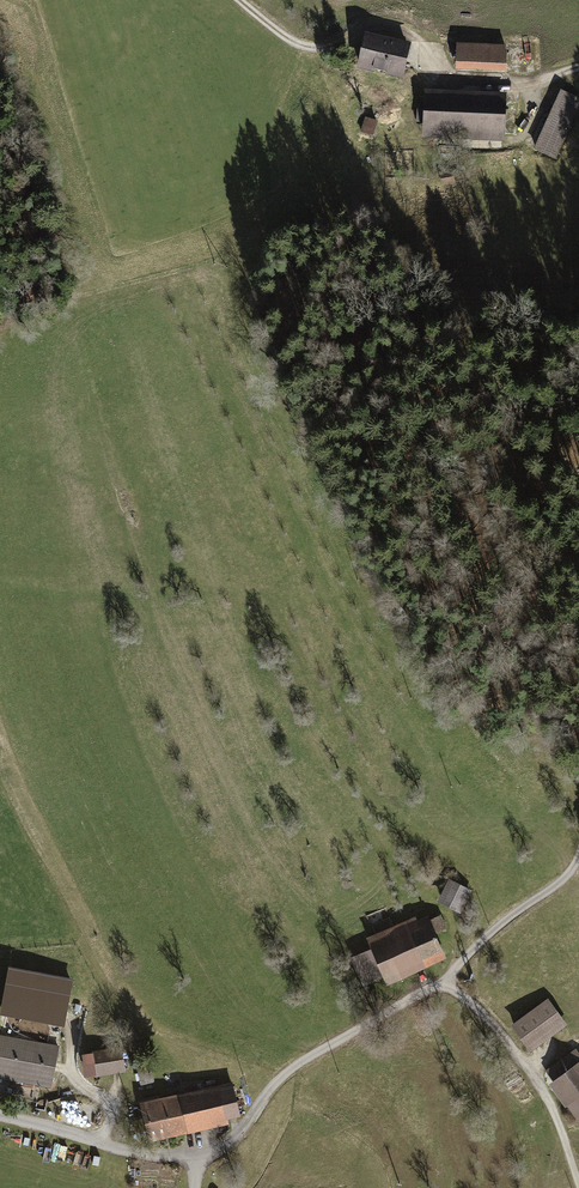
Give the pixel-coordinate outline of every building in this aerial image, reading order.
[(401,77),(409,42),(364,32),(355,67),(373,71),(374,68),(385,71),(384,74),(401,77)] [(508,47),(457,46),(457,66),(507,67),(508,47)] [(504,140),(506,92),(424,89),(422,137),(504,140)] [(561,90),(534,148),(555,157),(578,106),(578,98),(561,90)] [(373,136),(378,120),(364,116),(359,132),(373,136)] [(439,174),(441,186),(454,184),(454,182),(453,174),(453,171),(439,174)] [(453,174),(454,182),(465,180),(464,172),(453,174)] [(471,891),(449,880),(438,902),(460,913),(471,891)] [(416,920),(369,941),(374,952),(351,962),(362,987),(384,977),(388,985),(446,959),(438,939),(449,934),(441,915),(429,921),(427,917),(417,922),(416,920)] [(73,978),(9,966),(1,1014),(65,1026),(73,978)] [(568,1025),(548,999),(512,1026),(531,1052),(568,1025)] [(52,1089),(60,1048),(0,1037),(0,1079),(52,1089)] [(120,1047),(79,1055),(83,1079),(125,1072),(120,1047)] [(578,1122),(578,1055),(575,1051),(547,1071),(556,1084),(553,1086),(578,1122)] [(138,1072),(140,1086),(155,1084),(153,1069),(138,1072)] [(231,1083),(140,1105),(149,1142),(227,1124),(226,1120),(239,1117),(231,1083)]
